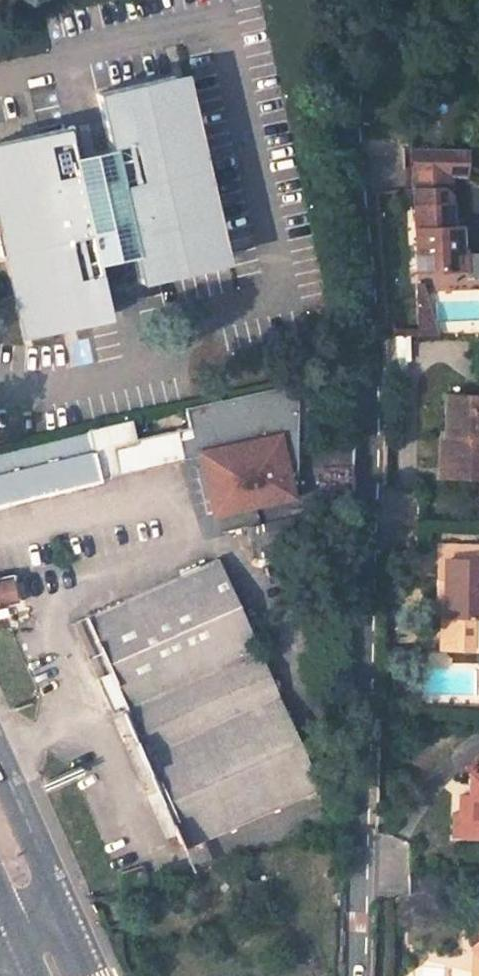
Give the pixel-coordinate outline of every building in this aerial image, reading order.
[(106,164),(65,171),(59,149),(0,160),(0,242),(25,352),(103,334),(90,281),(131,273),(136,299),(210,283),(171,92),(93,109),(106,164)] [(441,149),(413,148),(415,189),(441,187),(443,187),(450,192),(449,187),(449,173),(442,173),(441,149)] [(467,149),(441,149),(442,173),(449,173),(468,173),(467,149)] [(415,189),(417,242),(425,250),(426,268),(466,266),(465,271),(478,271),(478,250),(476,250),(466,251),(460,248),(460,225),(451,225),(450,192),(443,187),(441,187),(415,189)] [(417,242),(418,268),(426,268),(425,250),(417,242)] [(423,278),(418,278),(418,335),(436,335),(423,278)] [(293,490),(292,393),(182,419),(186,439),(133,451),(129,432),(85,442),(95,491),(202,466),(215,525),(288,508),(285,492),(293,490)] [(446,394),(445,433),(452,433),(450,474),(478,475),(478,395),(446,394)] [(445,433),(442,433),(441,474),(450,474),(452,433),(445,433)] [(0,462),(0,516),(96,493),(95,491),(85,442),(0,462)] [(438,543),(438,558),(478,560),(478,544),(438,543)] [(438,558),(436,597),(443,597),(442,636),(471,637),(471,614),(478,614),(478,560),(438,558)] [(220,561),(85,621),(192,864),(323,807),(220,561)] [(0,574),(0,602),(14,598),(6,572),(0,574)] [(478,637),(478,614),(471,614),(471,637),(478,637)] [(474,774),(471,774),(469,795),(461,796),(459,815),(468,815),(467,835),(478,835),(478,769),(474,774)] [(459,815),(454,815),(453,834),(467,835),(468,815),(459,815)]
